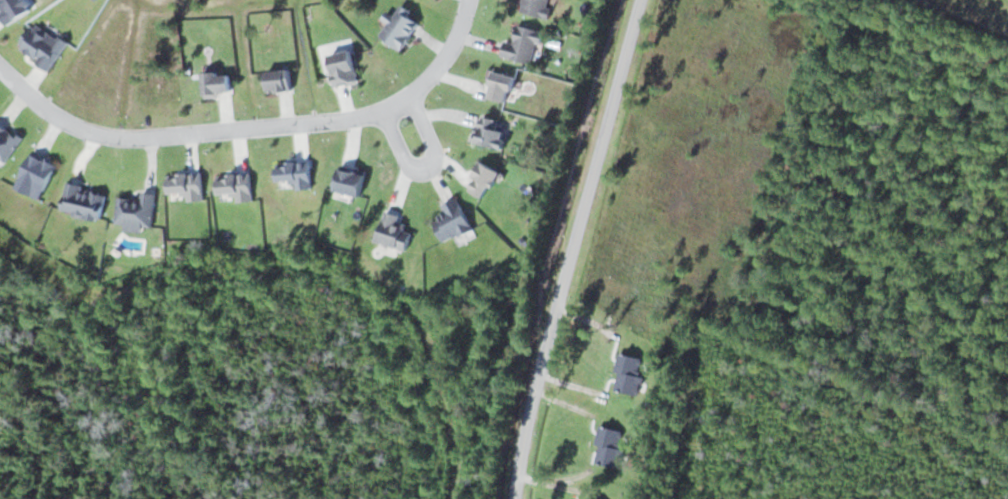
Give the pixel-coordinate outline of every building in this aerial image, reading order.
[(548,0),(523,0),(520,12),(548,19),(551,7),(547,6),(548,0)] [(400,50),(421,21),(399,6),(390,19),(379,35),(400,50)] [(67,42),(34,21),(16,48),(49,70),(67,42)] [(541,31),(517,25),(513,42),(505,40),(501,56),(532,64),(541,31)] [(328,54),(334,85),(356,81),(350,50),(328,54)] [(290,90),(289,69),(264,70),(265,91),(290,90)] [(487,97),(507,101),(513,76),(493,71),(487,97)] [(202,73),(202,95),(229,95),(229,73),(202,73)] [(502,149),(507,132),(495,128),(498,120),(479,114),(472,140),(502,149)] [(6,164),(19,138),(0,128),(0,160),(6,164)] [(14,188),(39,199),(55,164),(29,153),(14,188)] [(365,171),(341,165),(334,191),(359,197),(365,171)] [(60,212),(100,220),(106,191),(66,183),(60,212)] [(115,223),(124,224),(124,229),(151,231),(153,196),(117,194),(115,223)] [(471,229),(456,198),(441,205),(446,215),(432,221),(443,243),(471,229)] [(406,250),(412,232),(399,227),(403,217),(384,211),(375,240),(406,250)] [(644,358),(619,354),(613,390),(638,395),(644,358)] [(616,468),(625,432),(600,426),(592,462),(616,468)]
